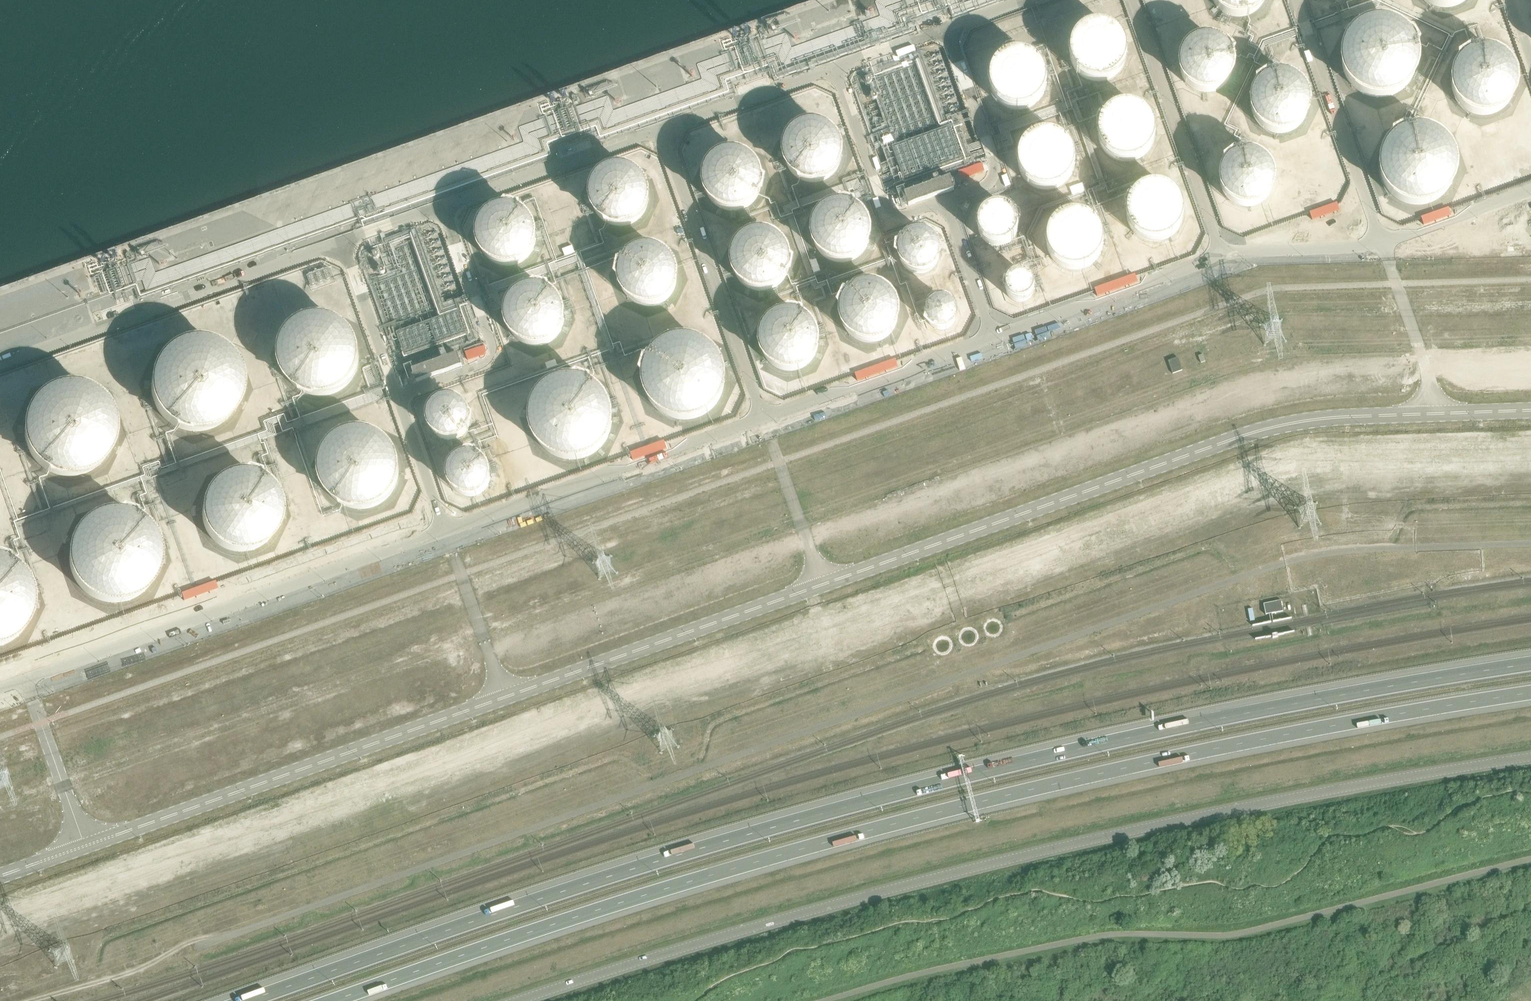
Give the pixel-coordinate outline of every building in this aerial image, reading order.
[(1152,19),(1154,16),(1162,13),(1169,17),(1172,16),(1177,18),(1193,13),(1196,7),(1194,0),(1146,0),(1152,19)] [(1239,20),(1246,20),(1252,18),(1258,15),(1263,10),(1267,5),(1269,0),(1212,0),(1213,4),(1217,9),(1221,14),(1227,17),(1233,19),(1239,20)] [(1446,11),(1453,10),(1459,8),(1465,5),(1470,1),(1470,0),(1424,0),(1428,4),(1434,7),(1440,10),(1446,11)] [(1371,105),(1380,106),(1389,105),(1398,103),(1407,98),(1414,92),(1420,84),(1424,76),(1426,66),(1426,57),(1423,48),(1419,39),(1414,32),(1407,26),(1399,21),(1390,18),(1381,18),(1372,18),(1364,21),(1356,26),(1349,32),(1343,39),(1339,47),(1337,56),(1337,66),(1339,75),(1342,83),(1348,91),(1354,97),(1362,102),(1371,105)] [(1093,76),(1097,76),(1102,76),(1107,74),(1112,72),(1115,69),(1118,65),(1120,60),(1121,55),(1121,50),(1120,46),(1118,41),(1115,37),(1112,34),(1108,32),(1103,30),(1098,30),(1093,30),(1089,32),(1085,34),(1081,37),(1078,41),(1076,45),(1075,50),(1075,55),(1076,60),(1078,64),(1081,68),(1084,71),(1088,74),(1093,76)] [(1201,90),(1206,91),(1211,90),(1215,89),(1220,87),(1224,83),(1227,79),(1229,75),(1230,70),(1230,65),(1228,60),(1226,55),(1224,52),(1220,49),(1216,46),(1211,45),(1206,44),(1202,45),(1197,46),(1193,49),(1189,52),(1186,56),(1184,60),(1183,65),(1183,69),(1184,74),(1186,79),(1189,83),(1192,86),(1196,88),(1201,90)] [(1474,120),(1482,121),(1489,120),(1497,118),(1503,114),(1509,109),(1514,103),(1517,96),(1519,89),(1519,81),(1517,74),(1514,67),(1509,61),(1504,56),(1497,52),(1490,50),(1483,49),(1475,50),(1468,52),(1462,56),(1456,61),(1452,67),(1449,73),(1447,81),(1447,88),(1448,95),(1451,102),(1456,108),(1461,113),(1467,117),(1474,120)] [(1013,106),(1018,106),(1023,106),(1028,105),(1032,102),(1036,99),(1039,95),(1041,90),(1042,86),(1042,81),(1041,76),(1039,71),(1036,67),(1032,64),(1028,62),(1023,60),(1019,60),(1014,60),(1009,62),(1005,64),(1001,67),(999,71),(997,76),(996,80),(995,85),(996,90),(998,94),(1001,98),(1004,102),(1009,104),(1013,106)] [(1273,136),(1279,137),(1286,137),(1292,135),(1298,132),(1303,127),(1307,122),(1310,116),(1311,109),(1311,103),(1309,96),(1307,90),(1303,85),(1298,81),(1293,78),(1287,76),(1280,76),(1274,76),(1268,78),(1262,81),(1258,85),(1254,91),(1251,96),(1250,103),(1250,109),(1251,115),(1253,121),(1257,126),(1261,131),(1267,134),(1273,136)] [(1121,157),(1126,158),(1131,157),(1136,156),(1140,154),(1144,150),(1147,146),(1149,142),(1150,137),(1150,132),(1149,127),(1147,123),(1144,119),(1140,116),(1136,113),(1132,112),(1127,111),(1122,112),(1118,113),(1113,116),(1110,119),(1107,123),(1105,127),(1104,132),(1104,136),(1105,141),(1107,146),(1109,150),(1113,153),(1117,155),(1121,157)] [(691,142),(701,140),(701,138),(702,137),(713,134),(711,124),(688,130),(691,142)] [(807,186),(813,187),(820,186),(826,184),(832,181),(837,177),(841,172),(844,166),(845,159),(845,153),(844,146),(841,140),(837,135),(832,131),(827,128),(821,126),(814,125),(808,126),(802,128),(796,131),(792,135),(788,140),(785,146),(784,152),(784,159),(785,165),(787,171),(791,176),(796,180),(801,184),(807,186)] [(1409,213),(1418,214),(1427,213),(1436,211),(1445,206),(1452,200),(1458,192),(1461,184),(1463,175),(1463,165),(1461,156),(1457,147),(1452,140),(1445,134),(1437,129),(1428,127),(1419,126),(1410,127),(1401,129),(1393,134),(1387,140),(1381,147),(1377,156),(1375,165),(1375,174),(1377,183),(1380,191),(1386,199),(1392,205),(1400,210),(1409,213)] [(1040,183),(1045,183),(1049,183),(1054,182),(1058,179),(1062,176),(1065,173),(1067,168),(1068,163),(1069,159),(1068,154),(1066,149),(1063,145),(1060,142),(1056,139),(1051,138),(1046,137),(1041,137),(1037,139),(1032,141),(1029,144),(1026,148),(1023,152),(1022,157),(1022,162),(1023,167),(1025,171),(1028,175),(1031,179),(1035,181),(1040,183)] [(725,212),(731,213),(738,213),(744,211),(750,208),(755,203),(759,198),(761,192),(763,186),(763,179),(761,173),(758,167),(755,162),(750,157),(744,154),(738,152),(732,152),(726,152),(720,154),(714,157),(709,162),(706,167),(703,173),(701,179),(701,185),(703,191),(705,197),(709,202),(713,207),(719,210),(725,212)] [(1241,206),(1246,206),(1250,206),(1255,205),(1259,202),(1263,199),(1266,195),(1268,191),(1269,186),(1270,181),(1269,177),(1267,172),(1264,168),(1261,165),(1257,162),(1252,160),(1247,160),(1242,160),(1238,161),(1233,164),(1230,167),(1227,171),(1225,175),(1223,180),(1223,185),(1224,189),(1226,194),(1229,198),(1232,201),(1236,204),(1241,206)] [(611,230),(618,231),(624,231),(631,229),(636,226),(641,221),(645,216),(648,210),(649,203),(649,197),(648,190),(645,184),(641,179),(637,175),(631,172),(625,170),(619,170),(612,170),(606,172),(601,175),(596,179),(592,185),(590,190),(588,197),(588,203),(589,209),(592,215),(595,220),(600,225),(605,228),(611,230)] [(1149,237),(1154,238),(1159,237),(1164,236),(1168,234),(1172,230),(1175,226),(1177,222),(1178,217),(1178,212),(1177,207),(1175,203),(1172,199),(1169,196),(1164,193),(1160,192),(1155,191),(1150,192),(1146,193),(1142,196),(1138,199),(1135,203),(1133,207),(1132,212),(1132,216),(1133,221),(1135,226),(1137,230),(1141,233),(1145,235),(1149,237)] [(993,249),(998,250),(1002,249),(1007,248),(1011,246),(1015,242),(1018,239),(1020,234),(1021,230),(1022,225),(1021,220),(1019,215),(1016,211),(1013,208),(1009,205),(1004,204),(999,203),(994,203),(990,205),(985,207),(982,210),(979,214),(977,218),(975,223),(975,228),(976,233),(978,237),(981,241),(984,245),(988,247),(993,249)] [(835,266),(841,267),(848,266),(854,264),(860,261),(865,257),(869,252),(872,246),(873,239),(873,233),(872,226),(869,220),(865,215),(860,211),(855,208),(849,206),(842,205),(836,206),(830,208),(825,211),(820,215),(816,220),(813,226),(812,232),(812,239),(813,245),(815,251),(819,256),(824,260),(829,264),(835,266)] [(501,271),(508,272),(514,271),(521,269),(526,266),(531,262),(535,257),(538,251),(540,244),(539,238),(538,231),(535,225),(531,220),(527,216),(521,213),(515,211),(509,210),(502,211),(496,213),(491,216),(486,220),(482,225),(480,231),(478,237),(478,244),(479,250),(482,256),(485,261),(490,265),(495,269),(501,271)] [(1070,265),(1075,266),(1080,265),(1085,264),(1089,262),(1093,258),(1096,254),(1098,250),(1099,245),(1099,240),(1098,235),(1096,231),(1093,227),(1089,224),(1085,221),(1080,220),(1076,219),(1071,220),(1066,221),(1062,224),(1058,227),(1056,231),(1054,235),(1052,240),(1052,244),(1053,249),(1055,254),(1058,258),(1061,261),(1065,263),(1070,265)] [(1522,220),(1522,226),(1527,226),(1527,232),(1530,232),(1530,220),(1522,220)] [(913,277),(918,278),(923,277),(928,276),(932,273),(936,270),(939,266),(941,262),(942,257),(942,252),(941,247),(939,242),(936,239),(932,235),(928,233),(924,232),(919,231),(914,232),(910,233),(905,235),(902,239),(899,242),(897,247),(896,252),(896,256),(897,261),(898,265),(901,269),(905,273),(909,275),(913,277)] [(753,294),(760,295),(766,294),(773,292),(778,289),(783,285),(787,280),(790,274),(791,267),(791,261),(790,254),(787,248),(783,243),(779,239),(773,236),(767,234),(761,233),(754,234),(748,236),(743,239),(738,243),(734,248),(732,254),(730,260),(730,267),(731,273),(734,279),(737,284),(742,288),(747,292),(753,294)] [(639,310),(646,311),(652,311),(659,309),(665,306),(669,301),(673,296),(676,290),(678,283),(678,277),(676,270),(673,264),(669,259),(665,255),(659,252),(653,250),(647,250),(640,250),(634,252),(629,255),(624,259),(620,265),(618,270),(616,277),(616,283),(617,289),(620,295),(623,300),(628,305),(633,308),(639,310)] [(1016,307),(1019,308),(1023,308),(1027,307),(1031,305),(1034,302),(1036,299),(1038,295),(1039,291),(1039,287),(1038,283),(1036,280),(1034,277),(1031,274),(1028,272),(1024,271),(1020,271),(1016,271),(1013,272),(1009,274),(1006,277),(1004,280),(1002,283),(1002,287),(1001,291),(1002,295),(1004,298),(1006,301),(1009,304),(1012,306),(1016,307)] [(862,344),(869,345),(875,345),(882,343),(887,340),(892,335),(896,330),(899,324),(901,318),(901,311),(899,305),(896,299),(892,294),(888,289),(882,286),(876,284),(870,284),(863,284),(857,286),(852,290),(847,294),(843,299),(841,305),(839,311),(839,317),(840,323),(843,329),(846,335),(851,339),(856,342),(862,344)] [(526,349),(532,349),(539,349),(545,347),(551,344),(556,340),(560,334),(563,328),(564,322),(564,315),(562,309),(560,303),(556,298),(551,294),(546,291),(540,289),(533,288),(527,289),(521,291),(515,294),(511,298),(507,303),(504,309),(503,315),(503,321),(504,328),(506,333),(510,339),(514,343),(520,346),(526,349)] [(940,336),(944,337),(948,336),(952,335),(955,333),(958,331),(960,328),(962,324),(963,320),(963,316),(962,312),(960,308),(958,305),(955,303),(952,301),(948,300),(944,299),(940,300),(937,301),(933,303),(931,305),(928,309),(927,312),(926,316),(926,320),(926,323),(928,327),(930,330),(933,333),(936,335),(940,336)] [(443,343),(447,356),(480,344),(463,301),(452,305),(452,307),(450,307),(453,314),(435,320),(443,343)] [(783,373),(789,374),(796,374),(802,372),(808,369),(813,364),(817,359),(820,353),(821,346),(821,340),(820,333),(817,327),(813,322),(808,318),(803,315),(797,313),(790,313),(784,313),(778,315),(772,318),(768,322),(764,328),(761,333),(760,340),(760,346),(761,352),(763,358),(767,363),(772,368),(777,371),(783,373)] [(309,402),(318,403),(327,403),(336,400),(345,395),(352,389),(357,381),(361,373),(363,364),(363,354),(361,345),(357,336),(352,329),(345,323),(337,318),(328,316),(319,315),(310,316),(301,318),(293,323),(287,329),(281,336),(277,345),(275,354),(275,363),(277,372),(280,380),(285,388),(292,394),(300,399),(309,402)] [(675,427),(684,428),(693,428),(703,425),(711,420),(718,414),(724,407),(728,398),(730,389),(730,379),(728,370),(724,361),(718,354),(711,348),(703,344),(695,341),(685,340),(676,341),(668,344),(660,348),(653,354),(647,361),(644,370),(642,379),(641,388),(643,397),(647,405),(652,413),(658,419),(666,424),(675,427)] [(183,431),(192,433),(202,432),(211,429),(219,425),(227,418),(232,411),(236,402),(238,393),(238,383),(236,374),(232,366),(227,358),(220,352),(212,348),(203,345),(194,344),(185,345),(176,348),(168,352),(161,358),(156,366),(152,374),(150,383),(150,392),(151,401),(155,410),(160,417),(167,423),(175,428),(183,431)] [(1182,370),(1177,357),(1168,361),(1172,374),(1182,370)] [(564,463),(573,465),(583,464),(592,461),(600,457),(607,450),(613,443),(617,434),(619,425),(619,415),(617,406),(613,398),(607,390),(601,384),(593,380),(584,377),(575,376),(566,377),(557,380),(549,384),(542,390),(537,398),(533,406),(531,415),(531,424),(532,433),(536,442),(541,449),(548,455),(556,460),(564,463)] [(56,477),(65,479),(74,478),(83,475),(92,471),(99,465),(104,457),(108,448),(110,439),(110,430),(108,420),(104,412),(99,404),(92,398),(84,394),(75,391),(66,390),(57,391),(48,394),(40,399),(34,405),(28,412),(24,420),(22,429),(22,438),(24,447),(27,456),(32,463),(39,470),(47,474),(56,477)] [(446,438),(450,439),(454,439),(457,437),(461,436),(464,433),(466,430),(468,426),(469,422),(469,418),(468,414),(466,411),(464,408),(461,405),(458,403),(454,402),(450,402),(446,402),(443,403),(439,405),(436,408),(434,411),(432,414),(432,418),(432,422),(432,426),(434,429),(436,432),(439,435),(442,437),(446,438)] [(351,517),(360,518),(369,517),(378,515),(387,510),(394,504),(400,496),(404,488),(406,478),(406,469),(403,460),(399,451),(394,444),(387,438),(379,433),(370,431),(361,430),(352,431),(344,433),(336,438),(329,444),(323,451),(319,460),(317,468),(317,478),(319,487),(322,495),(328,503),(334,509),(342,514),(351,517)] [(465,496),(469,497),(473,496),(477,495),(481,493),(484,491),(486,488),(488,484),(488,480),(488,476),(488,472),(486,468),(484,465),(481,463),(477,461),(474,460),(470,459),(466,460),(462,461),(459,463),(456,465),(454,469),(452,472),(451,476),(451,480),(452,483),(453,487),(456,490),(458,493),(462,495),(465,496)] [(230,557),(239,559),(248,558),(257,555),(266,551),(273,544),(279,537),(283,528),(285,519),(284,509),(282,500),(278,492),(273,484),(266,478),(258,474),(249,471),(240,470),(231,471),(222,474),(215,478),(208,484),(202,492),(198,500),(196,509),(196,518),(198,527),(201,536),(207,543),(213,549),(221,554),(230,557)] [(101,604),(110,605),(120,604),(129,601),(137,597),(144,591),(150,583),(154,574),(156,565),(156,556),(154,546),(150,538),(144,531),(138,525),(130,520),(121,517),(112,516),(103,517),(94,520),(86,525),(79,531),(74,538),(70,546),(68,555),(68,564),(69,573),(73,582),(78,589),(85,596),(93,600),(101,604)] [(6,645),(15,640),(22,634),(28,626),(31,618),(33,609),(33,599),(31,590),(27,581),(22,574),(15,568),(7,563),(0,561),(0,647),(6,645)] [(1342,575),(1327,578),(1329,588),(1344,585),(1342,575)] [(1282,611),(1280,600),(1268,603),(1263,603),(1265,614),(1269,613),(1271,613),(1282,611)] [(1263,624),(1281,621),(1291,619),(1291,618),(1280,620),(1280,619),(1273,620),(1271,613),(1269,613),(1270,621),(1263,622),(1263,623),(1252,625),(1252,626),(1263,624)] [(1254,638),(1254,639),(1265,637),(1265,638),(1271,637),(1272,639),(1278,638),(1277,636),(1283,635),(1283,634),(1294,632),(1294,631),(1283,633),(1265,636),(1254,638)]
